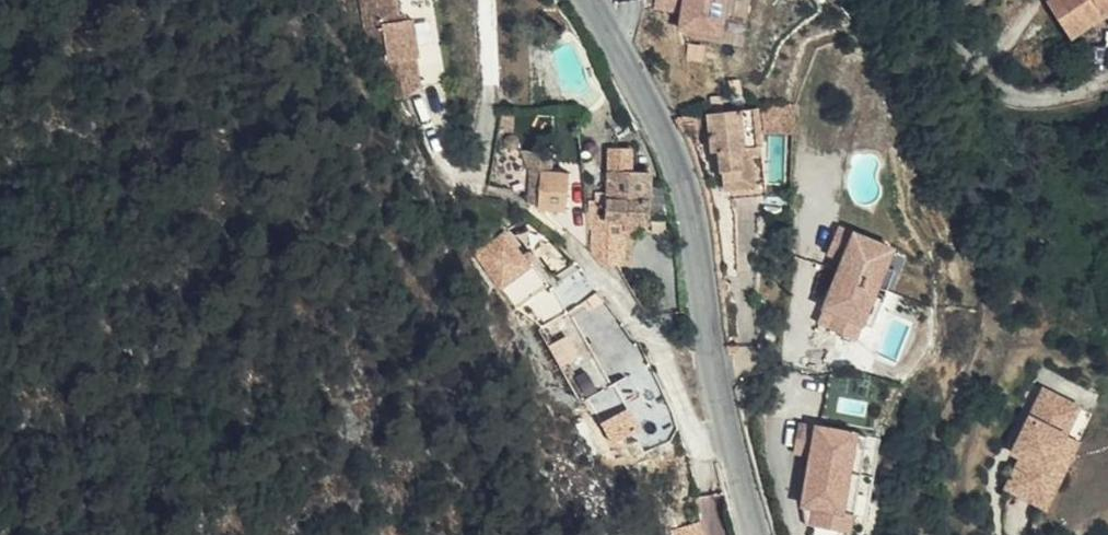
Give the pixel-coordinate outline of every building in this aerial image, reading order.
[(374,67),(387,65),(417,60),(419,60),(412,19),(401,22),(397,0),(363,0),(374,67)] [(659,9),(685,13),(683,28),(723,34),(726,14),(735,16),(737,0),(660,0),(659,9)] [(1049,1),(1071,38),(1107,15),(1107,16),(1107,0),(1051,0),(1049,1)] [(417,60),(387,65),(393,99),(405,103),(422,89),(417,60)] [(766,145),(761,107),(710,113),(715,151),(722,150),(724,171),(727,171),(729,188),(760,185),(756,154),(766,153),(765,145),(766,145)] [(590,250),(604,265),(624,266),(627,226),(650,226),(652,172),(608,169),(608,193),(594,193),(590,250)] [(538,211),(567,213),(570,172),(541,170),(538,211)] [(513,306),(548,283),(510,227),(475,250),(513,306)] [(895,251),(840,229),(828,256),(845,263),(826,309),(836,312),(829,329),(857,341),(864,326),(873,330),(881,309),(872,306),(878,291),(887,294),(896,274),(887,271),(895,251)] [(908,257),(895,251),(887,271),(896,274),(887,294),(878,291),(872,306),(881,309),(873,330),(864,326),(857,341),(870,347),(908,257)] [(836,312),(826,309),(819,325),(829,329),(836,312)] [(587,318),(572,327),(584,346),(599,337),(587,318)] [(572,327),(545,344),(569,384),(597,367),(584,346),(572,327)] [(597,367),(569,384),(582,405),(591,419),(618,402),(597,367)] [(1028,456),(1022,467),(1058,484),(1069,461),(1053,453),(1066,427),(1079,402),(1048,386),(1016,450),(1028,456)] [(612,444),(645,427),(633,405),(601,421),(612,444)] [(859,433),(818,426),(803,505),(813,507),(844,512),(859,433)] [(1082,434),(1066,427),(1053,453),(1069,461),(1082,434)] [(882,438),(859,433),(844,512),(813,507),(810,524),(864,534),(882,438)] [(1058,484),(1022,467),(1012,488),(1048,505),(1058,484)] [(703,524),(673,534),(706,534),(703,524)]
